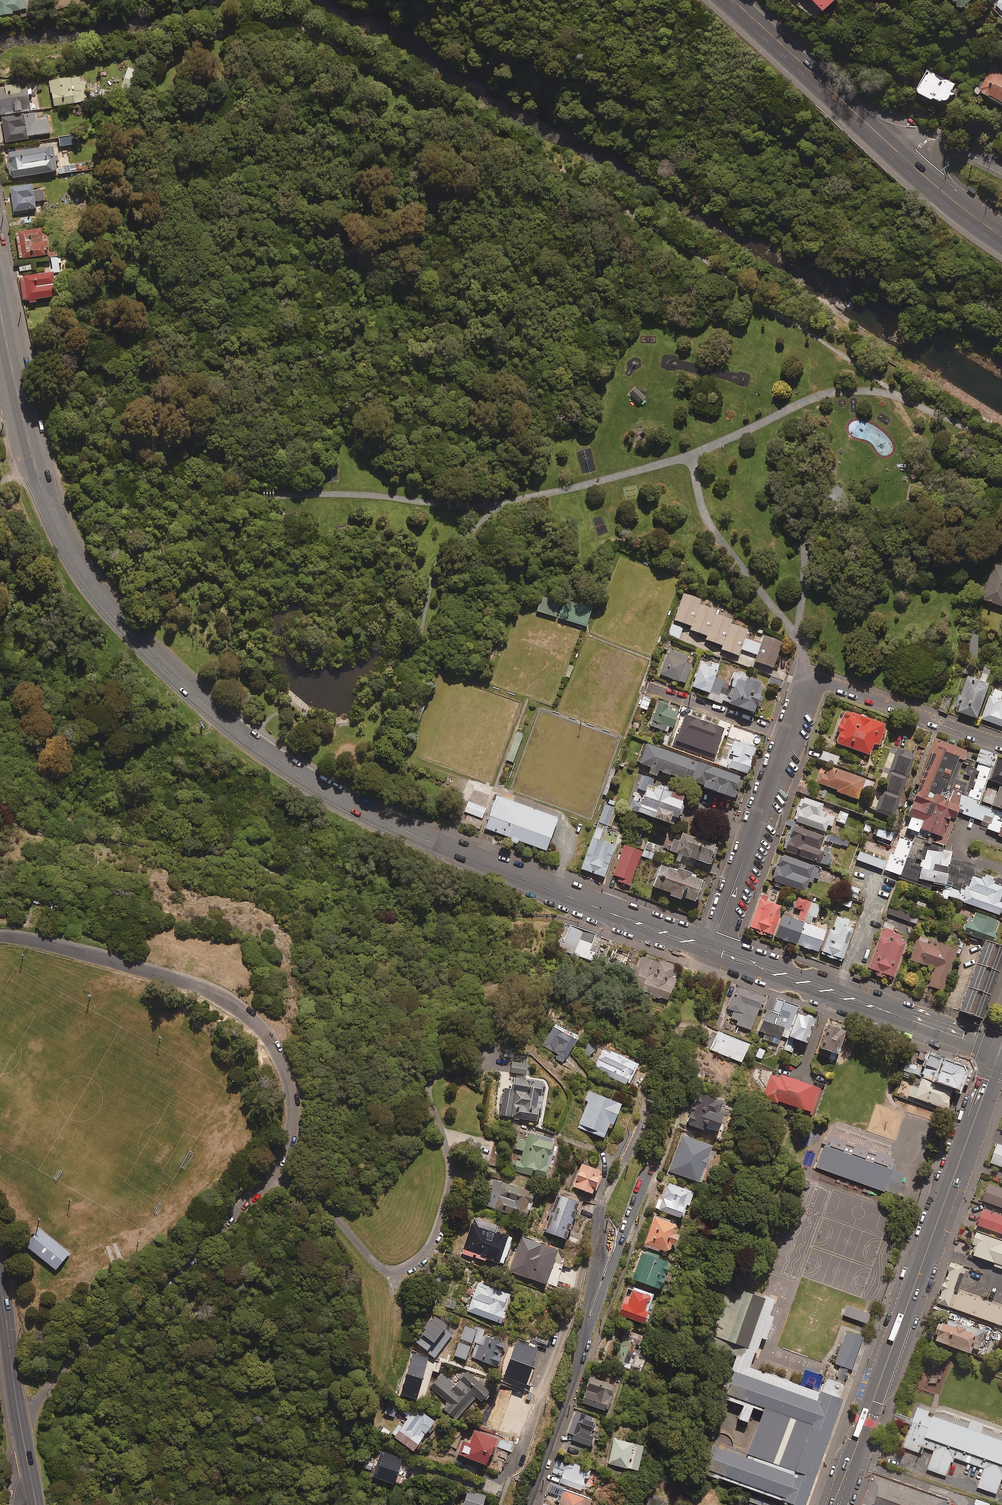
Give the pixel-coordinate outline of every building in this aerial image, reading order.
[(28,14),(27,0),(0,0),(0,17),(28,14)] [(830,19),(843,0),(811,0),(830,19)] [(994,2),(997,6),(994,9),(1001,18),(1001,0),(996,0),(994,2)] [(976,92),(981,92),(1001,104),(1001,72),(990,65),(977,86),(975,87),(973,88),(973,90),(976,92)] [(954,93),(951,91),(953,86),(926,73),(915,94),(930,101),(930,100),(937,103),(940,103),(945,101),(949,96),(952,97),(954,93)] [(94,77),(55,82),(58,106),(97,101),(94,77)] [(0,84),(0,113),(37,110),(34,81),(0,84)] [(40,114),(3,119),(7,144),(43,139),(40,114)] [(60,144),(7,151),(11,178),(64,170),(60,144)] [(40,182),(11,186),(15,213),(44,209),(43,201),(51,199),(49,187),(41,188),(40,182)] [(48,207),(49,213),(63,210),(62,204),(48,207)] [(33,222),(31,214),(21,216),(23,224),(33,222)] [(54,225),(18,228),(21,258),(56,255),(54,225)] [(19,271),(32,269),(31,262),(18,265),(19,271)] [(59,268),(23,274),(28,306),(64,301),(59,268)] [(634,387),(629,393),(638,402),(644,396),(634,387)] [(840,446),(829,445),(827,460),(838,462),(840,446)] [(838,483),(829,489),(838,501),(847,494),(838,483)] [(926,500),(918,494),(909,507),(918,513),(926,500)] [(981,601),(1001,608),(1001,565),(994,562),(981,601)] [(697,625),(706,598),(685,591),(676,618),(697,625)] [(555,617),(560,601),(541,595),(536,611),(555,617)] [(557,617),(586,626),(592,606),(563,597),(557,617)] [(719,607),(705,602),(696,628),(710,633),(718,611),(719,607)] [(735,618),(718,611),(710,633),(708,639),(725,645),(733,622),(735,618)] [(751,628),(733,622),(725,645),(724,648),(741,654),(744,647),(748,635),(751,628)] [(682,628),(672,624),(668,635),(679,638),(682,628)] [(761,652),(758,661),(776,667),(785,637),(767,632),(765,640),(761,652)] [(765,640),(748,635),(744,647),(761,652),(765,640)] [(700,660),(672,648),(662,671),(690,683),(700,660)] [(710,651),(695,683),(712,691),(727,658),(710,651)] [(768,683),(734,673),(725,702),(759,712),(768,683)] [(990,683),(968,676),(961,697),(959,696),(955,708),(958,709),(957,713),(978,719),(990,683)] [(653,721),(674,729),(684,703),(663,695),(653,721)] [(990,695),(982,719),(1001,727),(1001,700),(990,695)] [(952,699),(944,696),(939,710),(946,713),(952,699)] [(892,725),(848,709),(836,742),(880,758),(892,725)] [(523,734),(515,731),(505,759),(513,762),(523,734)] [(763,745),(732,736),(724,762),(755,772),(763,745)] [(976,755),(936,737),(917,786),(952,801),(959,803),(962,794),(976,755)] [(744,770),(647,738),(639,761),(737,793),(744,770)] [(918,752),(895,744),(873,807),(897,815),(918,752)] [(847,754),(827,747),(823,757),(844,764),(847,754)] [(998,759),(990,780),(1001,784),(1001,760),(998,759)] [(878,778),(826,761),(819,781),(871,798),(878,778)] [(687,792),(642,776),(630,810),(674,825),(677,818),(678,818),(679,816),(682,814),(684,807),(683,803),(687,792)] [(952,801),(917,786),(901,828),(916,834),(944,845),(956,811),(959,803),(952,801)] [(988,788),(982,802),(1001,809),(1001,787),(1000,786),(998,791),(988,788)] [(841,807),(804,794),(796,818),(833,831),(841,807)] [(995,810),(962,794),(959,803),(956,811),(989,824),(995,810)] [(559,817),(497,795),(485,829),(547,851),(559,817)] [(464,812),(482,819),(486,808),(468,801),(464,812)] [(615,808),(605,804),(599,822),(612,826),(616,815),(612,814),(615,808)] [(989,824),(987,828),(991,829),(998,832),(1001,823),(1001,813),(995,810),(989,824)] [(482,821),(468,816),(465,824),(479,829),(482,821)] [(843,835),(791,819),(782,848),(834,864),(843,835)] [(877,840),(890,845),(896,829),(879,823),(875,835),(879,836),(877,840)] [(716,844),(683,832),(680,841),(674,839),(670,850),(679,854),(676,860),(694,866),(696,859),(711,864),(713,859),(711,858),(712,856),(715,858),(719,848),(716,846),(716,844)] [(899,877),(965,903),(974,874),(977,866),(951,859),(955,849),(944,845),(916,834),(899,877)] [(899,875),(911,841),(899,837),(892,854),(890,853),(884,869),(899,875)] [(616,846),(592,838),(581,869),(605,877),(616,846)] [(643,852),(625,845),(614,875),(619,877),(618,881),(630,885),(643,852)] [(885,860),(859,850),(856,859),(882,869),(885,860)] [(827,865),(781,851),(772,879),(819,893),(827,865)] [(677,870),(661,865),(653,886),(672,893),(671,895),(682,899),(682,897),(696,901),(697,899),(700,900),(703,890),(703,889),(705,881),(703,881),(704,879),(697,877),(698,875),(678,868),(677,870)] [(1001,914),(1001,882),(974,874),(965,903),(1001,914)] [(859,889),(847,884),(844,894),(856,898),(859,889)] [(789,898),(764,891),(752,928),(777,936),(789,898)] [(852,901),(841,897),(838,903),(849,908),(852,901)] [(891,905),(888,913),(907,920),(910,912),(891,905)] [(1001,927),(1001,919),(972,910),(967,929),(998,938),(1001,927)] [(805,919),(786,911),(778,933),(796,941),(805,919)] [(862,921),(836,913),(825,951),(850,959),(862,921)] [(828,927),(805,919),(797,942),(820,950),(828,927)] [(603,937),(564,923),(555,948),(594,961),(603,937)] [(895,926),(886,923),(869,969),(895,978),(907,943),(901,941),(903,936),(894,932),(895,931),(893,930),(895,926)] [(937,947),(917,940),(910,960),(935,968),(928,986),(944,992),(958,950),(938,943),(937,947)] [(957,1010),(980,1019),(1001,961),(1001,947),(984,940),(957,1010)] [(628,957),(615,952),(608,969),(621,974),(628,957)] [(658,962),(641,956),(637,967),(633,966),(630,975),(637,977),(633,987),(667,1000),(679,967),(659,959),(658,962)] [(763,995),(734,985),(727,1008),(734,1011),(731,1018),(738,1020),(736,1025),(751,1030),(763,995)] [(797,1007),(776,1000),(772,1012),(766,1010),(759,1031),(766,1033),(763,1040),(778,1045),(781,1034),(790,1037),(798,1012),(795,1011),(797,1007)] [(815,1018),(798,1012),(790,1037),(806,1043),(815,1018)] [(577,1035),(554,1023),(542,1045),(557,1054),(555,1058),(563,1063),(577,1035)] [(846,1030),(827,1023),(818,1046),(837,1053),(846,1030)] [(749,1044),(718,1031),(710,1050),(741,1063),(749,1044)] [(637,1064),(603,1048),(593,1069),(627,1085),(637,1064)] [(961,1065),(928,1054),(920,1078),(952,1089),(957,1090),(964,1071),(961,1065)] [(740,1068),(708,1055),(700,1074),(732,1087),(740,1068)] [(527,1063),(511,1061),(510,1072),(526,1074),(527,1063)] [(904,1062),(902,1070),(920,1076),(923,1068),(904,1062)] [(820,1092),(773,1074),(764,1098),(778,1103),(779,1101),(812,1114),(820,1092)] [(542,1082),(514,1078),(512,1089),(504,1088),(500,1115),(536,1121),(538,1109),(540,1110),(542,1096),(540,1096),(542,1082)] [(952,1089),(920,1078),(913,1098),(945,1109),(952,1089)] [(620,1102),(588,1090),(584,1100),(587,1101),(578,1128),(603,1137),(607,1127),(610,1128),(620,1102)] [(721,1101),(696,1092),(686,1123),(703,1129),(704,1127),(716,1130),(722,1111),(718,1109),(721,1101)] [(554,1139),(527,1132),(525,1141),(517,1139),(515,1149),(522,1151),(519,1161),(514,1160),(512,1170),(544,1178),(554,1139)] [(712,1145),(682,1135),(670,1172),(700,1182),(712,1145)] [(914,1174),(828,1143),(819,1169),(905,1200),(914,1174)] [(601,1171),(582,1163),(573,1186),(592,1194),(601,1171)] [(533,1191),(492,1179),(485,1206),(526,1218),(533,1191)] [(996,1182),(990,1199),(1001,1204),(1001,1184),(996,1182)] [(689,1190),(667,1183),(664,1193),(661,1192),(656,1209),(680,1217),(689,1190)] [(578,1202),(556,1193),(542,1230),(564,1238),(578,1202)] [(991,1206),(985,1222),(1001,1229),(1001,1210),(991,1206)] [(676,1224),(654,1216),(643,1246),(670,1255),(677,1234),(674,1232),(676,1224)] [(513,1230),(473,1217),(462,1253),(484,1260),(485,1258),(502,1264),(513,1230)] [(48,1227),(31,1244),(60,1272),(77,1254),(48,1227)] [(987,1231),(979,1253),(1001,1262),(1001,1237),(987,1231)] [(669,1259),(642,1250),(632,1279),(660,1288),(669,1259)] [(958,1263),(944,1297),(1001,1320),(1001,1298),(964,1283),(971,1268),(958,1263)] [(775,1295),(739,1282),(722,1330),(758,1343),(775,1295)] [(510,1294),(477,1283),(467,1311),(500,1323),(510,1294)] [(652,1294),(628,1285),(618,1314),(644,1323),(647,1314),(645,1313),(652,1294)] [(869,1314),(846,1306),(843,1316),(865,1323),(869,1314)] [(985,1333),(943,1318),(935,1340),(973,1353),(979,1338),(983,1339),(985,1333)] [(452,1332),(442,1325),(435,1334),(432,1331),(420,1348),(434,1358),(445,1342),(448,1344),(452,1340),(448,1338),(452,1332)] [(485,1330),(476,1327),(471,1342),(478,1344),(473,1359),(496,1366),(504,1342),(483,1335),(485,1330)] [(869,1335),(850,1329),(839,1361),(857,1368),(869,1335)] [(546,1345),(549,1336),(535,1331),(532,1339),(546,1345)] [(628,1373),(638,1344),(623,1339),(613,1367),(628,1373)] [(997,1343),(987,1341),(984,1354),(994,1356),(997,1343)] [(645,1358),(639,1356),(634,1369),(640,1372),(645,1358)] [(490,1389),(466,1368),(453,1383),(442,1373),(429,1387),(447,1402),(442,1408),(455,1420),(475,1397),(480,1401),(490,1389)] [(804,1504),(843,1397),(821,1389),(817,1398),(746,1373),(737,1399),(812,1426),(795,1471),(721,1444),(711,1472),(804,1504)] [(613,1385),(590,1377),(581,1402),(605,1410),(613,1385)] [(922,1403),(907,1445),(928,1453),(931,1445),(938,1448),(932,1466),(948,1472),(955,1453),(988,1465),(981,1484),(1000,1491),(1001,1486),(1001,1431),(922,1403)] [(420,1416),(410,1408),(390,1434),(411,1450),(434,1421),(423,1412),(420,1416)] [(596,1419),(575,1411),(566,1438),(591,1447),(594,1437),(589,1436),(596,1419)] [(496,1438),(474,1429),(468,1443),(462,1441),(457,1454),(484,1464),(489,1451),(491,1451),(496,1438)] [(511,1451),(515,1442),(501,1436),(488,1468),(500,1473),(509,1451),(511,1451)] [(642,1445),(614,1439),(608,1464),(637,1470),(642,1445)] [(401,1459),(380,1451),(371,1476),(392,1483),(401,1459)] [(590,1468),(557,1458),(553,1473),(561,1476),(559,1483),(580,1490),(584,1478),(587,1479),(590,1468)] [(876,1472),(864,1504),(946,1504),(948,1499),(876,1472)] [(563,1489),(557,1504),(587,1504),(590,1498),(563,1489)] [(467,1491),(462,1504),(482,1504),(484,1497),(467,1491)]
